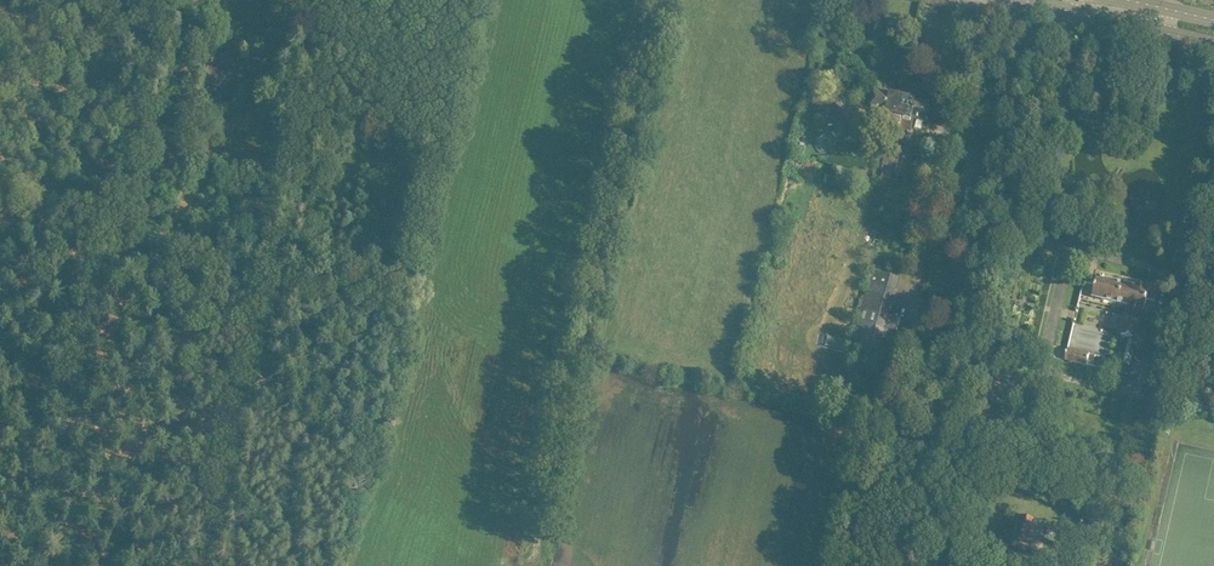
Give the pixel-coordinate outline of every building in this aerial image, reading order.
[(895,105),(898,96),(876,91),(872,110),(895,115),(891,130),(897,132),(902,109),(895,105)] [(929,103),(898,96),(895,105),(902,109),(897,132),(891,130),(891,132),(899,133),(900,129),(911,132),(914,119),(925,122),(929,103)] [(902,144),(892,142),(888,159),(898,162),(902,144)] [(853,184),(855,168),(836,166),(835,183),(853,184)] [(1104,279),(1100,278),(1095,298),(1127,306),(1120,334),(1129,337),(1136,338),(1143,309),(1144,310),(1149,289),(1147,289),(1148,287),(1138,285),(1138,287),(1107,279),(1104,278),(1104,279)] [(880,295),(875,313),(888,317),(893,299),(880,295)] [(850,349),(862,353),(876,357),(873,366),(886,370),(889,360),(891,351),(894,342),(897,333),(900,320),(891,318),(888,317),(875,313),(862,309),(850,349)] [(1130,365),(1136,338),(1129,337),(1123,363),(1130,365)] [(1067,349),(1065,360),(1093,366),(1095,355),(1067,349)] [(1168,349),(1164,364),(1175,367),(1179,352),(1168,349)] [(1032,376),(1026,395),(1039,399),(1045,379),(1032,376)] [(1153,387),(1151,396),(1163,398),(1165,389),(1153,387)] [(1040,544),(1045,525),(1018,518),(1012,543),(1015,544),(1016,539),(1040,544)]
